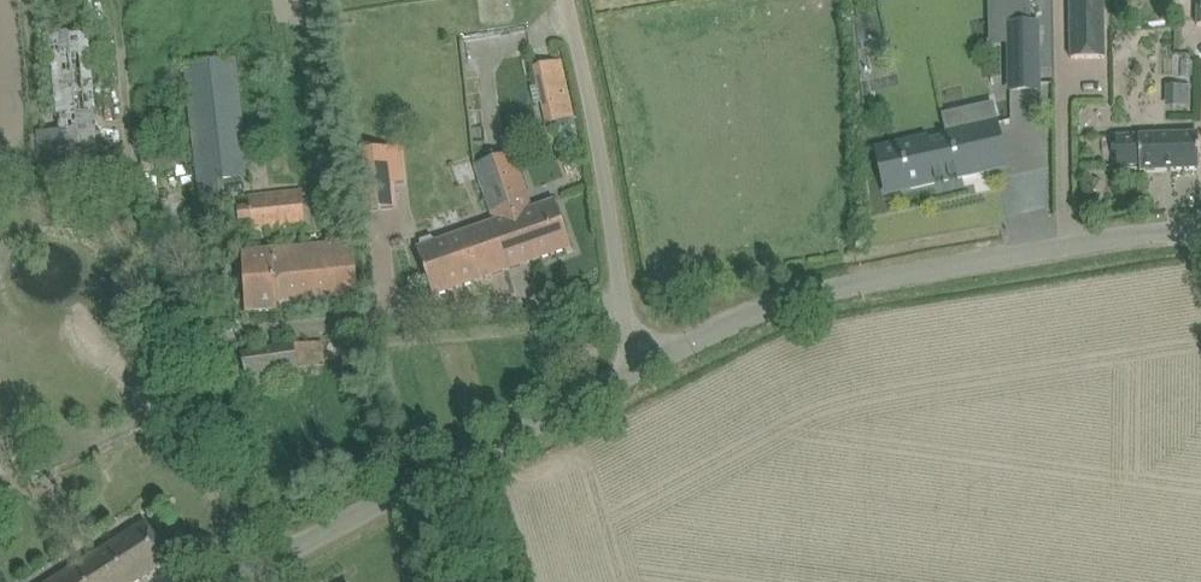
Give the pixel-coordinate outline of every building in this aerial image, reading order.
[(1071,58),(1105,58),(1104,0),(1070,0),(1071,58)] [(1009,25),(1010,89),(1039,89),(1038,24),(1009,25)] [(101,177),(88,31),(50,35),(59,130),(37,132),(41,182),(101,177)] [(272,52),(234,58),(186,64),(149,69),(154,100),(190,95),(200,183),(248,177),(236,74),(274,69),(272,52)] [(575,117),(563,60),(533,66),(546,123),(575,117)] [(1166,84),(1167,106),(1192,105),(1191,83),(1166,84)] [(878,149),(888,194),(982,172),(972,128),(878,149)] [(1199,148),(1199,133),(1116,136),(1117,166),(1140,165),(1140,170),(1200,168),(1200,153),(1200,148),(1199,148)] [(378,149),(357,152),(363,212),(397,208),(392,164),(379,165),(378,149)] [(494,221),(492,222),(509,269),(572,247),(555,200),(532,208),(530,202),(532,201),(515,151),(475,165),(494,221)] [(251,221),(252,232),(306,227),(302,189),(247,194),(249,206),(238,208),(239,222),(251,221)] [(509,269),(492,222),(437,241),(432,236),(420,240),(420,247),(417,248),(433,296),(509,269)] [(241,253),(245,288),(247,312),(277,310),(276,303),(359,295),(354,241),(241,253)] [(241,353),(249,387),(302,378),(300,368),(325,365),(322,342),(241,353)] [(169,562),(144,522),(47,581),(138,581),(169,562)] [(83,524),(75,529),(80,538),(89,532),(83,524)]
